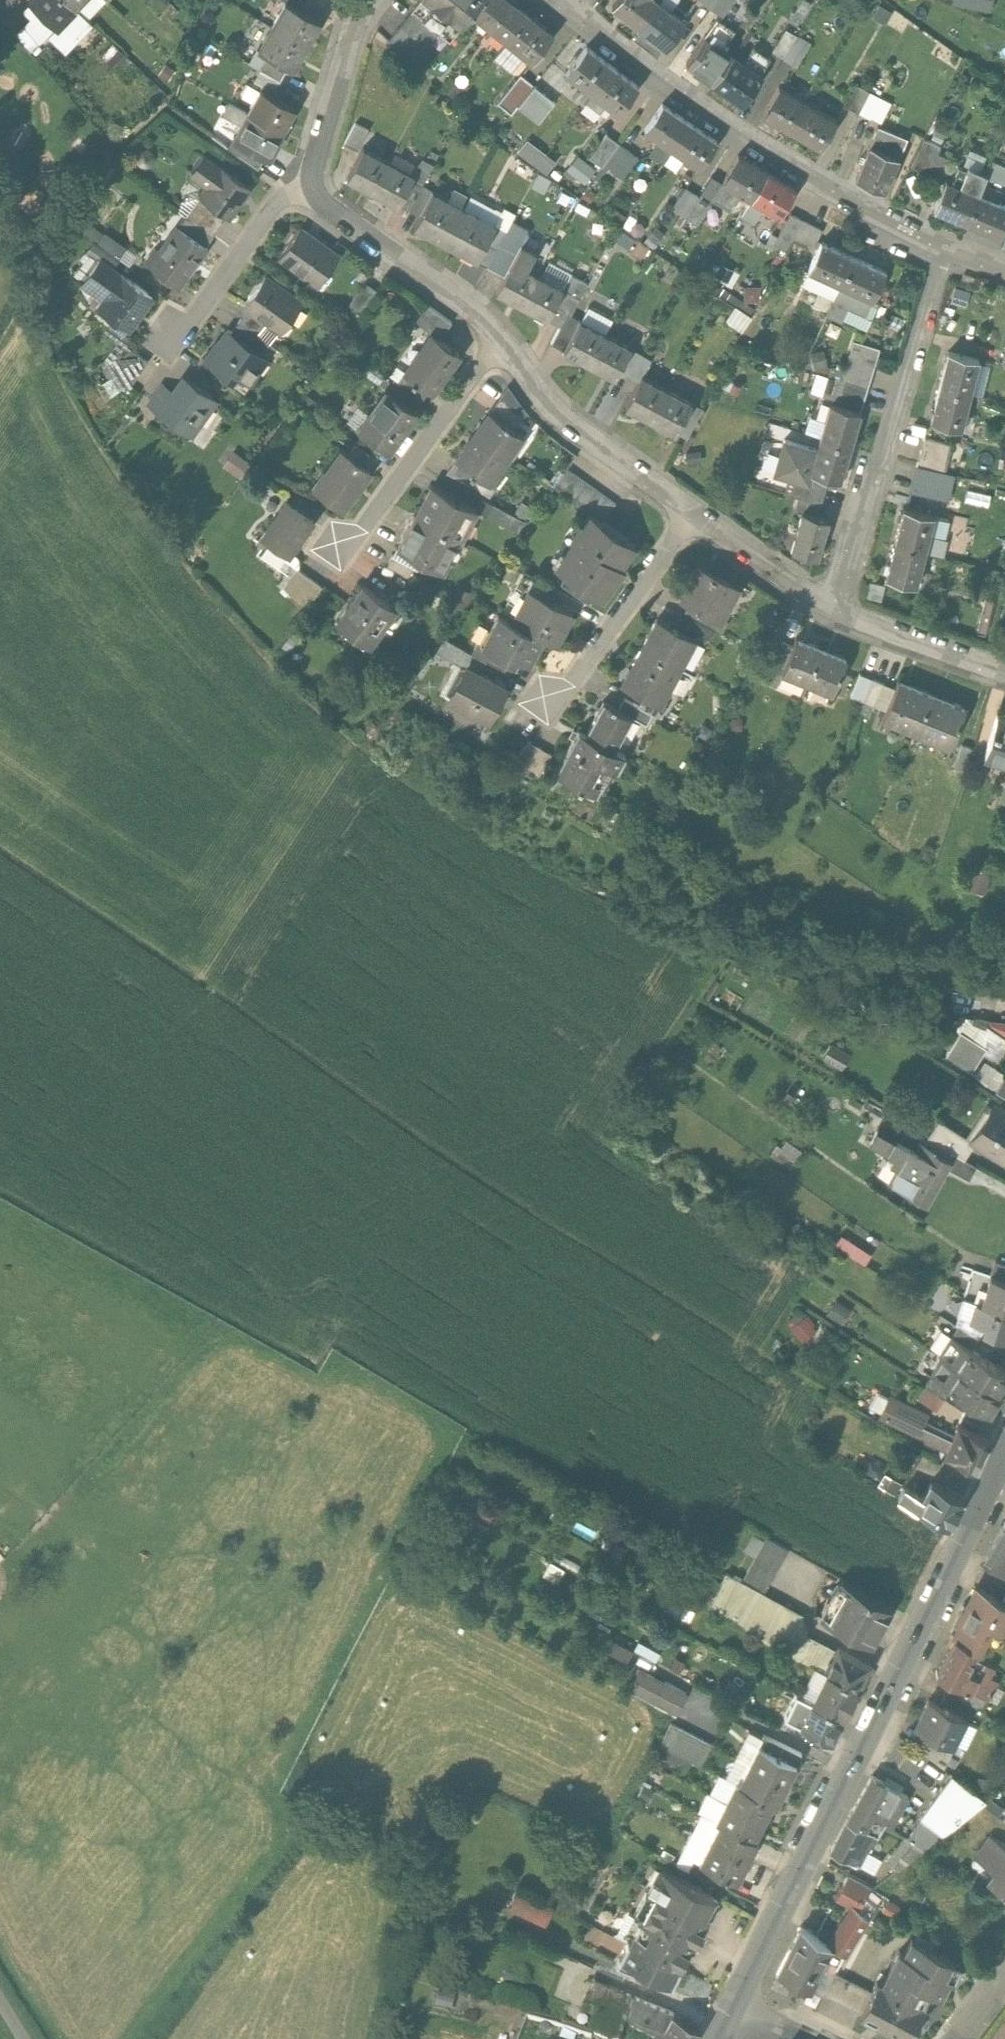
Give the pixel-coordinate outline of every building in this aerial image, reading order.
[(68,0),(33,0),(31,2),(39,11),(56,27),(48,35),(65,52),(92,23),(76,8),(68,0)] [(414,9),(450,39),(472,12),(482,0),(421,0),(414,9)] [(472,12),(489,26),(510,1),(509,0),(482,0),(472,12)] [(654,0),(619,0),(613,8),(639,27),(658,3),(654,0)] [(952,1),(989,9),(990,0),(953,0),(952,1)] [(510,1),(489,26),(507,41),(527,15),(510,1)] [(321,21),(286,2),(286,3),(290,5),(286,14),(281,11),(274,25),(279,28),(309,44),(321,21)] [(685,23),(658,3),(639,27),(666,48),(685,23)] [(56,27),(39,11),(31,19),(48,35),(56,27)] [(553,36),(527,15),(507,41),(533,61),(553,36)] [(309,44),(279,28),(274,37),(269,34),(261,50),(295,69),(309,44)] [(785,29),(772,51),(784,57),(797,36),(785,29)] [(809,43),(797,36),(784,57),(796,65),(809,43)] [(706,38),(688,64),(714,82),(732,56),(706,38)] [(613,67),(587,47),(567,73),(593,93),(613,67)] [(743,64),(732,56),(714,82),(743,101),(760,75),(759,74),(770,58),(754,47),(743,64)] [(613,67),(593,93),(619,114),(639,87),(613,67)] [(518,105),(537,120),(554,98),(536,83),(518,105)] [(870,91),(856,84),(845,106),(858,113),(870,91)] [(297,107),(262,88),(262,89),(267,91),(262,100),(257,98),(248,112),(283,132),(297,107)] [(780,88),(764,115),(792,131),(808,104),(780,88)] [(248,112),(229,102),(223,113),(243,124),(237,134),(236,136),(246,142),(268,154),(271,155),(283,132),(248,112)] [(662,104),(644,130),(672,149),(690,123),(662,104)] [(837,122),(808,104),(792,131),(822,149),(837,122)] [(359,149),(367,125),(354,120),(346,144),(359,149)] [(717,142),(690,123),(672,149),(700,168),(717,142)] [(606,133),(589,156),(603,166),(619,143),(606,133)] [(927,136),(912,166),(929,174),(939,152),(943,144),(927,136)] [(526,137),(516,152),(547,172),(557,157),(526,137)] [(268,154),(246,142),(238,154),(258,168),(268,154)] [(362,146),(346,177),(372,191),(389,160),(362,146)] [(869,147),(856,181),(884,192),(897,158),(869,147)] [(968,161),(982,166),(986,154),(972,150),(968,161)] [(939,152),(929,174),(942,180),(951,158),(939,152)] [(579,153),(567,166),(586,182),(598,168),(579,153)] [(738,155),(712,201),(730,212),(740,194),(751,200),(767,172),(738,155)] [(249,187),(222,168),(221,170),(204,158),(192,174),(209,186),(201,197),(208,202),(227,216),(228,216),(249,187)] [(414,174),(389,160),(372,191),(398,204),(399,203),(411,179),(414,174)] [(1004,165),(993,160),(990,167),(1001,171),(1004,165)] [(549,171),(578,194),(586,183),(563,165),(559,171),(553,167),(549,171)] [(990,167),(986,176),(1004,184),(1004,182),(1004,173),(1001,171),(990,167)] [(796,189),(767,172),(751,200),(780,217),(796,189)] [(411,179),(399,203),(409,208),(422,185),(411,179)] [(978,195),(946,181),(934,209),(966,222),(978,195)] [(422,185),(409,208),(420,214),(432,191),(422,185)] [(448,198),(433,190),(432,191),(420,214),(413,227),(428,235),(431,230),(447,239),(464,209),(447,200),(448,198)] [(978,195),(966,222),(999,236),(1004,222),(1004,206),(978,195)] [(208,202),(194,223),(212,236),(227,216),(208,202)] [(478,214),(465,207),(464,209),(447,239),(445,243),(459,251),(461,247),(478,256),(476,259),(477,260),(495,225),(494,224),(478,216),(478,214)] [(811,250),(822,228),(791,212),(780,233),(811,250)] [(194,223),(186,217),(179,227),(205,246),(212,236),(194,223)] [(495,225),(477,260),(487,266),(507,230),(495,223),(494,224),(495,225)] [(179,227),(178,226),(161,250),(166,254),(155,268),(180,286),(208,248),(205,246),(179,227)] [(339,257),(301,228),(280,257),(303,273),(306,269),(322,280),(339,257)] [(507,230),(487,266),(500,272),(519,236),(507,230)] [(854,256),(822,242),(809,270),(841,284),(854,256)] [(521,244),(496,291),(521,304),(538,274),(527,268),(535,252),(521,244)] [(886,271),(854,256),(841,284),(873,299),(886,271)] [(121,276),(100,260),(87,277),(109,293),(98,308),(127,330),(153,297),(123,274),(121,276)] [(538,274),(521,304),(546,317),(563,287),(538,274)] [(563,287),(546,317),(559,324),(566,312),(570,314),(586,284),(569,275),(563,287)] [(302,303),(265,277),(244,305),(248,308),(269,323),(275,314),(288,323),(302,303)] [(365,282),(349,304),(361,312),(377,290),(365,282)] [(948,303),(968,303),(969,286),(949,285),(948,303)] [(453,322),(428,304),(415,322),(433,335),(439,340),(453,322)] [(735,305),(727,320),(743,329),(751,314),(735,305)] [(269,323),(248,308),(238,321),(259,336),(269,323)] [(559,324),(550,342),(564,349),(580,319),(570,314),(566,312),(559,324)] [(580,319),(564,349),(590,363),(606,333),(580,319)] [(259,336),(238,321),(231,332),(260,353),(268,343),(259,336)] [(228,331),(213,352),(211,350),(204,361),(230,380),(237,372),(251,382),(267,359),(260,353),(231,332),(228,331)] [(631,346),(606,333),(590,363),(615,376),(631,346)] [(412,374),(412,375),(429,388),(431,389),(458,353),(439,340),(433,335),(432,336),(437,340),(412,374)] [(822,392),(861,406),(882,346),(854,337),(845,365),(833,361),(822,392)] [(147,363),(124,346),(112,363),(128,390),(147,363)] [(978,359),(950,352),(941,386),(970,393),(978,359)] [(412,374),(408,371),(399,382),(400,383),(422,398),(429,388),(412,375),(412,374)] [(642,374),(625,405),(650,418),(667,388),(642,374)] [(215,400),(186,379),(176,393),(161,414),(184,430),(194,416),(200,421),(215,400)] [(422,398),(400,383),(392,394),(415,410),(423,399),(422,398)] [(176,393),(165,385),(150,406),(161,414),(176,393)] [(516,397),(508,385),(496,402),(521,420),(527,411),(516,397)] [(970,393),(941,386),(932,421),(960,429),(970,393)] [(692,401),(667,388),(650,418),(676,432),(692,401)] [(388,391),(371,414),(376,417),(365,432),(385,447),(390,450),(417,412),(415,410),(392,394),(388,391)] [(521,420),(496,402),(489,412),(514,430),(521,420)] [(860,413),(832,404),(821,438),(851,447),(860,413)] [(514,430),(489,412),(474,435),(506,457),(521,435),(514,430)] [(385,447),(365,432),(357,444),(376,458),(377,458),(385,447)] [(506,457),(474,435),(457,460),(481,477),(489,483),(506,457)] [(953,444),(926,437),(922,451),(949,458),(953,444)] [(818,450),(784,440),(775,473),(789,477),(809,482),(812,472),(841,481),(851,447),(821,438),(818,450)] [(376,458),(357,444),(349,454),(369,468),(376,458)] [(349,454),(343,450),(327,472),(333,476),(322,492),(344,507),(371,470),(349,454)] [(949,458),(922,451),(919,465),(945,472),(949,458)] [(481,477),(457,460),(448,474),(474,488),(481,477)] [(945,472),(919,465),(915,477),(942,484),(945,472)] [(616,503),(567,469),(554,487),(590,513),(603,522),(616,503)] [(809,482),(789,477),(785,494),(798,497),(821,503),(823,503),(827,486),(809,482)] [(942,484),(915,477),(913,488),(939,495),(942,484)] [(477,509),(434,486),(417,517),(457,539),(460,540),(477,509)] [(821,503),(798,497),(795,509),(803,511),(817,515),(821,503)] [(525,521),(489,501),(482,513),(519,533),(525,521)] [(313,521),(288,502),(272,525),(277,528),(270,538),(290,553),(313,521)] [(934,515),(904,507),(896,542),(925,550),(943,554),(947,538),(929,534),(934,515)] [(817,515),(803,511),(796,537),(798,537),(795,550),(818,556),(828,518),(817,515)] [(590,513),(580,528),(583,530),(565,556),(569,559),(560,571),(602,601),(624,570),(621,567),(636,545),(603,522),(590,513)] [(417,517),(415,516),(398,548),(444,573),(452,558),(448,556),(457,539),(417,517)] [(925,550),(896,542),(887,577),(916,585),(925,550)] [(415,567),(394,556),(388,567),(409,578),(415,567)] [(734,584),(698,565),(681,597),(691,603),(717,616),(734,584)] [(323,586),(298,569),(284,587),(306,609),(323,586)] [(364,586),(337,623),(368,645),(395,609),(364,586)] [(572,612),(528,588),(511,620),(544,637),(556,643),(572,612)] [(717,616),(691,603),(685,613),(691,616),(715,629),(721,619),(717,616)] [(511,620),(498,613),(482,643),(481,645),(510,660),(512,655),(530,664),(544,637),(511,620)] [(715,629),(691,616),(685,626),(710,640),(715,629)] [(693,637),(659,618),(642,649),(673,665),(677,668),(693,637)] [(461,647),(444,638),(435,651),(454,661),(461,647)] [(821,649),(795,638),(793,645),(783,667),(782,671),(807,682),(821,649)] [(793,645),(780,639),(771,662),(783,667),(793,645)] [(510,660),(481,645),(482,643),(479,641),(472,653),(485,660),(504,670),(510,660)] [(472,653),(461,647),(454,661),(466,667),(467,666),(479,672),(485,660),(472,653)] [(673,665),(642,649),(624,684),(645,695),(658,702),(665,689),(661,687),(673,665)] [(845,659),(821,649),(807,682),(832,692),(845,659)] [(479,672),(467,666),(466,667),(451,697),(488,716),(504,686),(479,672)] [(872,678),(860,674),(852,695),(863,700),(872,678)] [(884,683),(872,678),(863,700),(875,705),(884,683)] [(932,693),(899,680),(884,714),(903,722),(901,726),(915,732),(917,728),(932,693)] [(965,707),(932,693),(917,728),(936,736),(934,740),(948,746),(965,707)] [(658,702),(645,695),(639,706),(652,713),(661,718),(667,707),(658,702)] [(639,706),(624,698),(619,709),(632,716),(646,724),(652,713),(639,706)] [(619,709),(604,701),(586,734),(615,749),(632,716),(619,709)] [(998,716),(986,753),(1004,759),(1004,756),(1004,718),(998,716)] [(586,734),(578,730),(556,771),(582,785),(584,781),(598,789),(610,765),(618,769),(625,755),(615,749),(586,734)] [(552,756),(530,740),(514,762),(538,776),(552,756)] [(974,747),(962,743),(955,765),(966,769),(974,747)] [(989,891),(991,868),(972,866),(970,889),(989,891)] [(919,1032),(911,1027),(906,1035),(914,1040),(919,1032)] [(986,1049),(961,1033),(946,1055),(972,1072),(986,1049)] [(994,1106),(971,1140),(1004,1162),(1004,1114),(994,1106)] [(897,1134),(881,1124),(871,1140),(889,1150),(898,1134),(897,1134)] [(922,1139),(901,1127),(897,1134),(898,1134),(889,1150),(888,1151),(895,1155),(891,1161),(899,1165),(889,1182),(925,1203),(946,1167),(950,1159),(924,1143),(920,1141),(922,1139)] [(948,1150),(927,1137),(924,1143),(944,1155),(948,1150)] [(974,1165),(948,1150),(944,1155),(950,1159),(946,1167),(966,1179),(974,1165)] [(842,1232),(835,1243),(866,1262),(872,1252),(842,1232)] [(995,1261),(991,1275),(1004,1280),(1004,1264),(995,1261)] [(991,1275),(982,1303),(1004,1311),(1004,1280),(991,1275)] [(976,1302),(970,1319),(986,1324),(983,1333),(984,1333),(985,1331),(999,1336),(998,1338),(1004,1340),(1004,1311),(982,1303),(976,1302)] [(978,1339),(958,1326),(951,1337),(971,1350),(978,1339)] [(951,1337),(939,1355),(943,1357),(996,1392),(1004,1378),(1004,1372),(971,1350),(951,1337)] [(996,1392),(943,1357),(930,1377),(951,1390),(987,1414),(1000,1394),(996,1392)] [(951,1390),(930,1377),(924,1387),(925,1388),(944,1400),(951,1390)] [(944,1400),(925,1388),(917,1400),(936,1413),(944,1400)] [(990,1441),(959,1425),(951,1442),(944,1439),(946,1434),(925,1423),(928,1417),(891,1399),(882,1417),(906,1429),(905,1431),(918,1437),(918,1439),(946,1452),(945,1454),(977,1470),(990,1441)] [(910,1480),(898,1499),(917,1510),(923,1499),(910,1491),(915,1483),(910,1480)] [(963,1499),(931,1483),(923,1499),(917,1510),(949,1527),(963,1499)] [(982,1563),(996,1572),(994,1577),(999,1580),(1002,1576),(1004,1578),(1004,1524),(1002,1528),(982,1563)] [(788,1550),(767,1538),(743,1580),(765,1592),(788,1550)] [(890,1607),(842,1580),(840,1583),(843,1585),(837,1595),(834,1594),(830,1602),(832,1604),(826,1614),(824,1613),(822,1615),(846,1628),(846,1629),(856,1635),(857,1634),(871,1642),(890,1607)] [(976,1588),(958,1622),(960,1623),(953,1636),(955,1637),(976,1648),(983,1634),(993,1639),(1000,1637),(1004,1628),(1004,1605),(1002,1603),(976,1588)] [(794,1631),(717,1590),(707,1609),(784,1651),(794,1631)] [(976,1648),(955,1637),(936,1673),(967,1689),(987,1699),(994,1685),(992,1678),(988,1676),(993,1666),(972,1655),(976,1648)] [(870,1665),(839,1649),(837,1653),(833,1651),(827,1663),(831,1665),(826,1673),(857,1689),(870,1665)] [(627,1689),(679,1711),(689,1688),(638,1665),(627,1689)] [(857,1689),(826,1673),(812,1702),(843,1719),(857,1689)] [(987,1699),(967,1689),(962,1700),(983,1711),(988,1700),(987,1699)] [(812,1702),(795,1693),(789,1704),(806,1714),(812,1702)] [(965,1719),(929,1700),(916,1727),(934,1736),(953,1745),(953,1744),(965,1719)] [(843,1719),(812,1702),(806,1714),(799,1727),(830,1743),(843,1719)] [(661,1743),(701,1764),(714,1741),(673,1720),(661,1743)] [(953,1745),(934,1736),(924,1754),(944,1768),(956,1745),(953,1744),(953,1745)] [(796,1765),(758,1746),(748,1766),(786,1784),(796,1765)] [(786,1784),(748,1766),(739,1785),(773,1802),(776,1803),(786,1784)] [(951,1774),(905,1837),(924,1850),(986,1799),(951,1774)] [(907,1798),(872,1777),(847,1821),(864,1829),(865,1829),(872,1815),(885,1823),(891,1827),(907,1798)] [(739,1785),(735,1783),(726,1802),(763,1821),(773,1802),(739,1785)] [(719,1822),(753,1840),(763,1821),(726,1802),(716,1821),(719,1822)] [(885,1823),(872,1815),(865,1829),(877,1837),(885,1823)] [(864,1829),(847,1821),(831,1851),(859,1866),(867,1851),(868,1852),(869,1851),(877,1837),(865,1829),(864,1829)] [(709,1842),(747,1861),(757,1841),(753,1840),(719,1822),(709,1842)] [(989,1836),(977,1853),(996,1867),(987,1880),(1004,1894),(1004,1848),(989,1836)] [(905,1837),(888,1859),(898,1870),(924,1850),(905,1837)] [(747,1861),(709,1842),(699,1862),(737,1881),(747,1861)] [(712,1897),(662,1871),(651,1891),(653,1892),(639,1920),(640,1921),(629,1943),(679,1969),(690,1947),(693,1949),(710,1916),(703,1913),(712,1897)] [(870,1888),(848,1876),(835,1899),(852,1907),(828,1944),(831,1946),(845,1955),(876,1906),(865,1897),(870,1888)] [(547,1924),(556,1904),(517,1888),(509,1908),(547,1924)] [(898,1907),(887,1901),(882,1909),(893,1916),(898,1907)] [(828,1944),(801,1927),(778,1974),(809,1990),(820,1968),(831,1946),(828,1944)] [(899,1952),(882,1985),(877,1982),(871,1992),(860,2015),(905,2037),(912,2024),(915,2025),(925,2007),(921,2005),(929,1991),(940,1996),(949,1978),(953,1981),(961,1964),(912,1939),(904,1954),(899,1952)] [(629,1943),(627,1942),(616,1964),(671,1987),(680,1970),(629,1943)] [(833,1974),(820,1968),(809,1990),(821,1996),(821,1995),(833,1974)] [(871,1992),(834,1973),(833,1974),(821,1995),(860,2015),(871,1992)] [(594,1981),(582,2010),(597,2016),(591,2032),(607,2038),(619,2038),(627,2017),(614,2012),(622,1992),(594,1981)] [(622,1992),(614,2012),(627,2017),(628,2014),(634,2016),(629,2025),(657,2038),(659,2038),(673,2015),(673,2014),(622,1992)] [(700,2030),(673,2015),(659,2038),(695,2038),(700,2030)] [(991,2038),(1004,2038),(1004,2021),(991,2038)] [(556,2025),(552,2036),(562,2038),(573,2038),(575,2031),(556,2025)]
